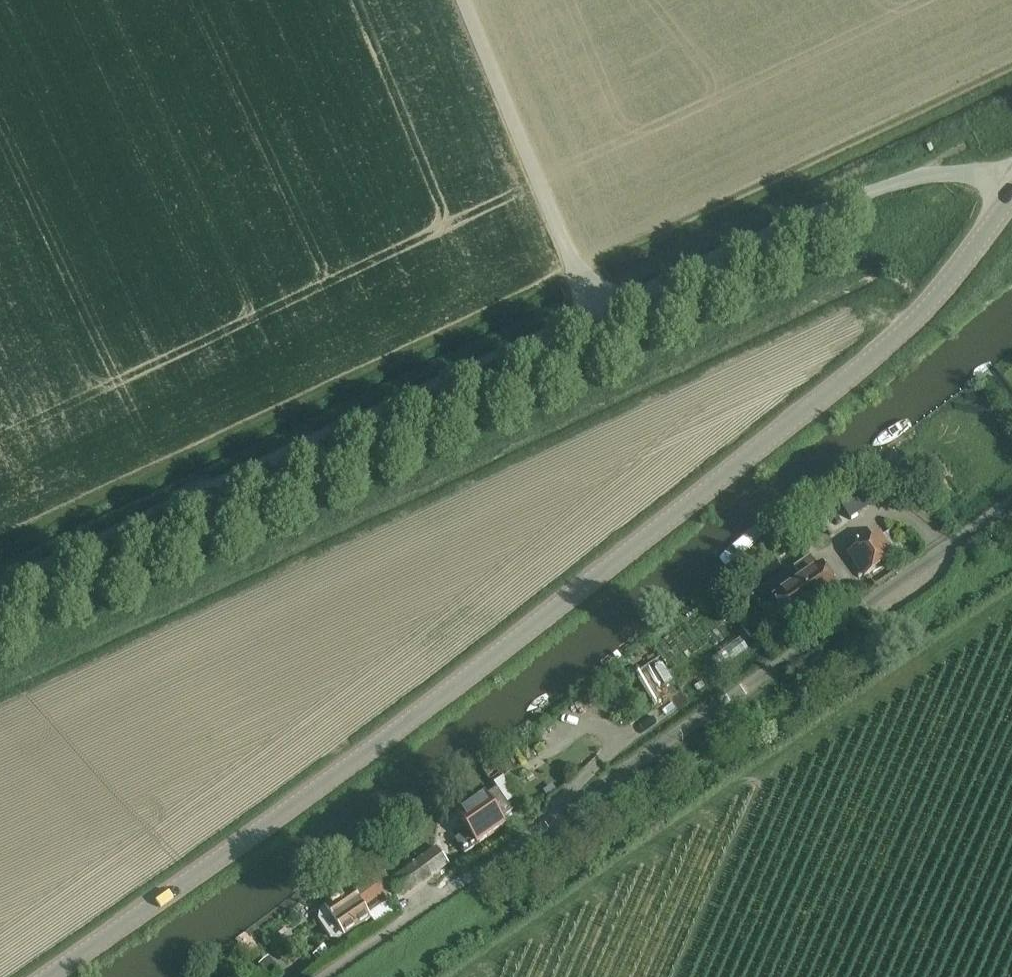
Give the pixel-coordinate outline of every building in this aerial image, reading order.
[(919,487),(910,493),(916,501),(925,494),(919,487)] [(865,577),(894,556),(903,550),(890,532),(882,538),(879,534),(850,555),(865,577)] [(793,627),(828,603),(837,597),(818,569),(817,569),(810,558),(793,569),(801,580),(774,598),(793,627)] [(786,632),(777,638),(781,644),(790,638),(786,632)] [(497,791),(485,799),(485,798),(458,817),(469,833),(456,841),(465,854),(505,827),(500,820),(512,812),(497,791)] [(325,909),(321,912),(319,921),(331,938),(340,939),(370,918),(362,907),(383,892),(374,880),(354,894),(351,890),(325,908),(325,909)]
